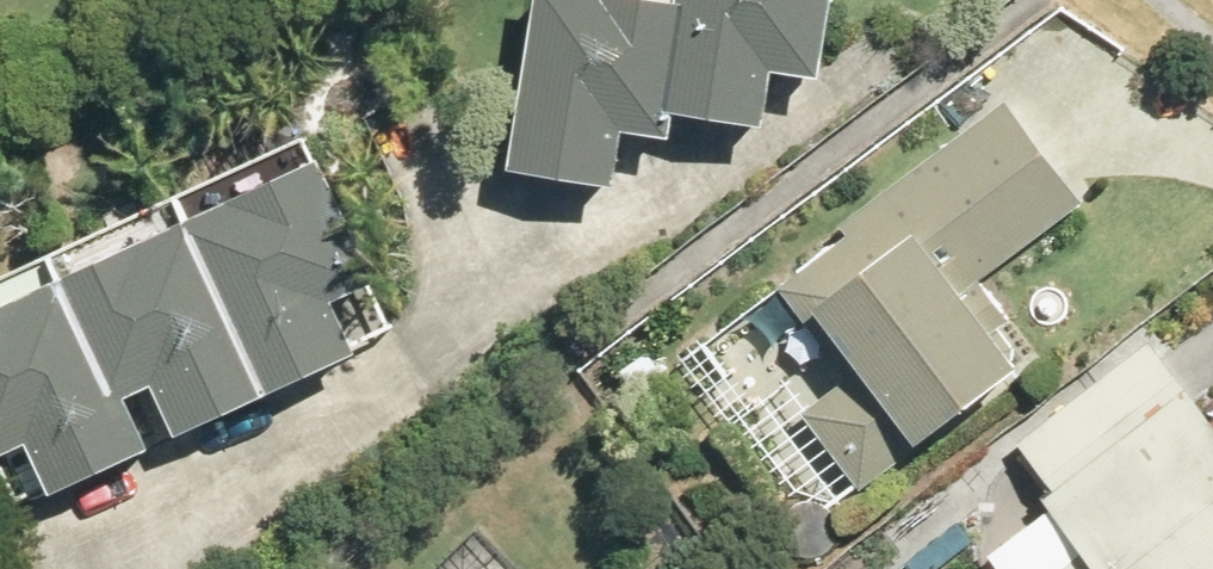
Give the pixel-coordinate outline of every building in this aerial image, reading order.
[(517,155),(624,171),(632,117),(679,123),(682,98),(677,98),(691,0),(540,0),(517,155)] [(682,98),(772,112),(780,56),(829,62),(839,0),(691,0),(677,98),(682,98)] [(784,280),(853,373),(809,408),(866,483),(926,438),(921,431),(1020,355),(997,325),(1013,313),(983,273),(1087,196),(1011,94),(846,216),(855,227),(784,280)] [(309,126),(185,182),(276,382),(400,324),(309,126)] [(185,182),(58,240),(125,386),(130,384),(154,436),(276,382),(185,182)] [(0,266),(0,447),(22,497),(154,436),(130,384),(125,386),(58,240),(0,266)] [(1058,568),(1212,568),(1212,406),(1156,333),(1025,435),(1058,479),(1046,488),(1089,543),(1058,568)]
